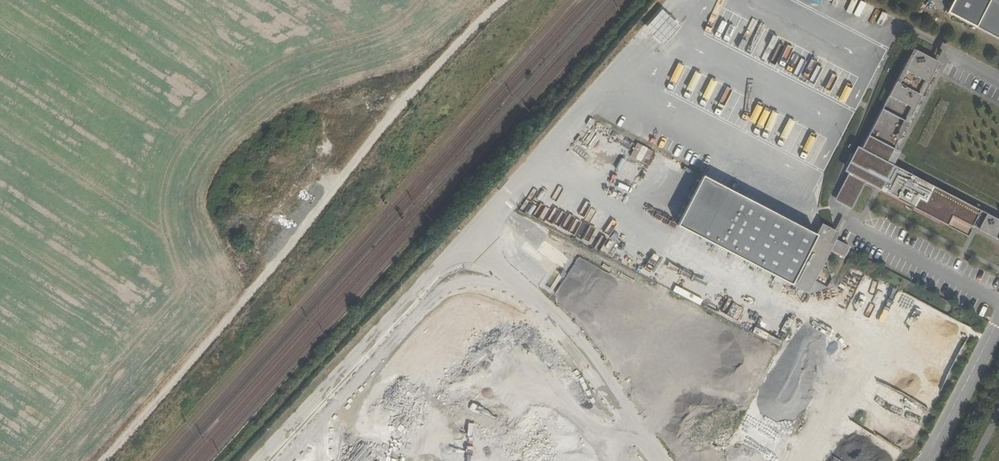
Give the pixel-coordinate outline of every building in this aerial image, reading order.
[(948,18),(998,44),(998,0),(957,0),(948,18)] [(851,211),(863,188),(947,230),(948,228),(969,238),(972,233),(998,246),(998,224),(893,170),(900,157),(894,154),(939,67),(912,53),(859,156),(856,154),(844,178),(847,180),(835,203),(851,211)] [(816,237),(702,178),(676,227),(791,286),(816,237)]
